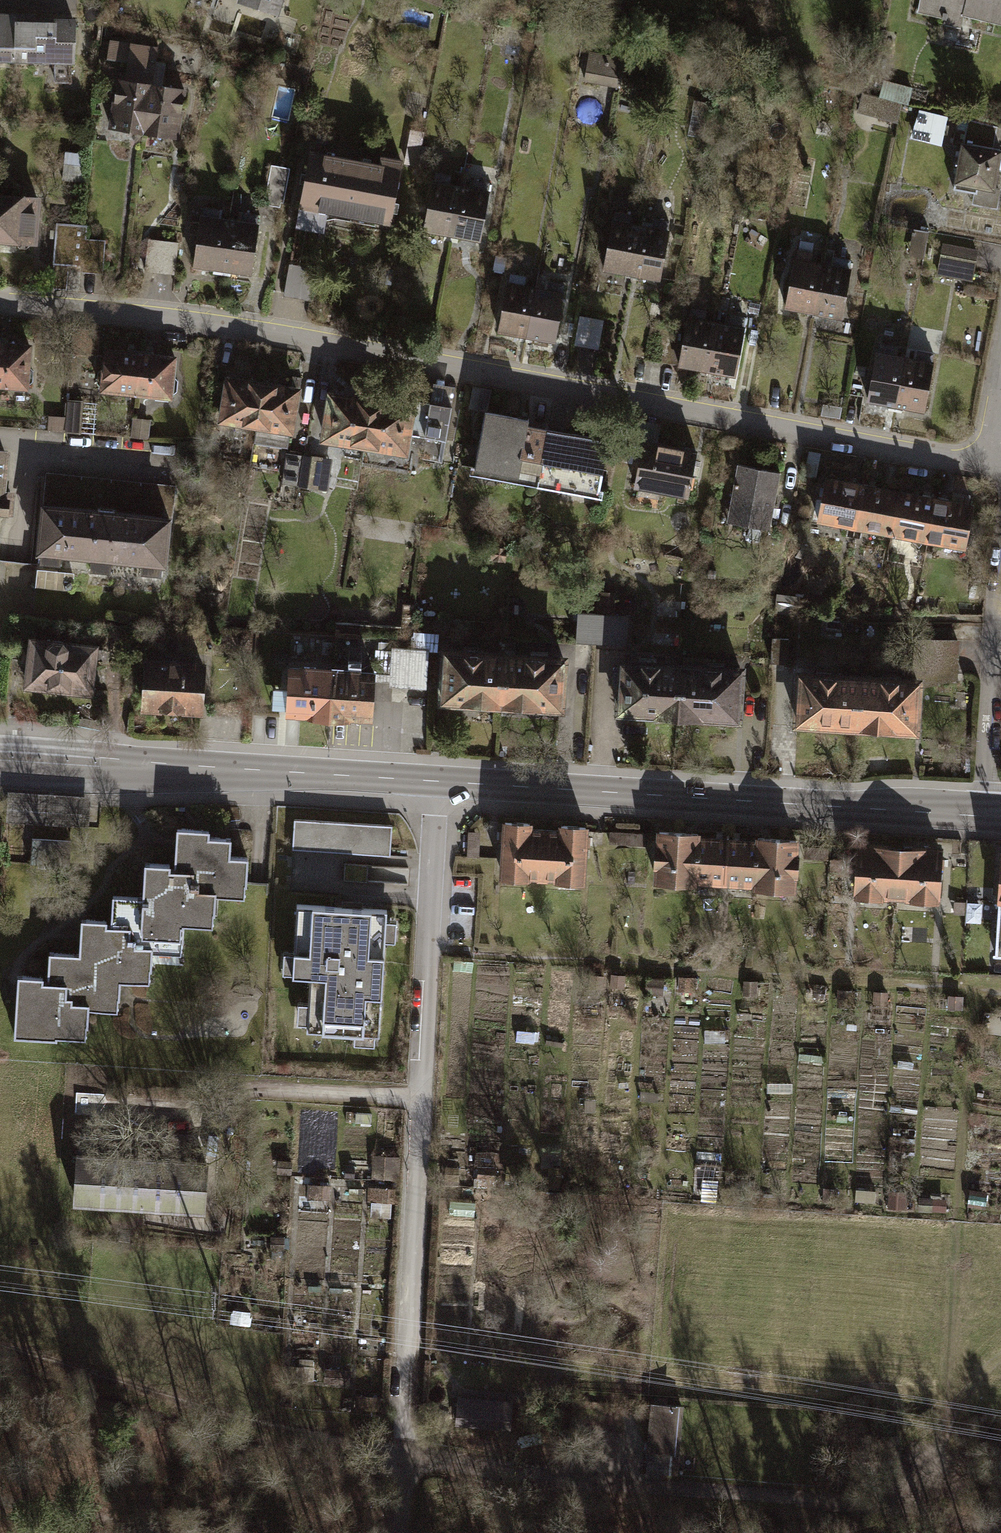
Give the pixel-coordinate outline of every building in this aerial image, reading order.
[(286,19),(292,0),(229,0),(286,19)] [(918,14),(946,20),(945,25),(961,29),(964,18),(1000,26),(1000,0),(921,0),(918,14)] [(15,64),(16,16),(0,15),(0,63),(15,64)] [(35,16),(16,16),(15,64),(77,65),(78,21),(35,20),(35,16)] [(107,129),(143,135),(151,85),(157,51),(111,43),(108,61),(127,64),(124,82),(115,80),(107,129)] [(624,60),(590,53),(584,83),(618,90),(624,60)] [(886,83),(880,102),(902,108),(908,109),(913,91),(886,83)] [(189,91),(151,85),(143,135),(180,142),(189,91)] [(897,126),(902,108),(880,102),(866,98),(861,116),(897,126)] [(948,119),(921,113),(912,140),(942,148),(948,119)] [(968,124),(955,189),(976,193),(973,208),(1000,213),(1000,208),(1000,190),(996,189),(1000,163),(1000,151),(997,150),(1000,130),(968,124)] [(378,164),(308,151),(293,229),(325,235),(329,215),(392,227),(404,163),(379,158),(378,164)] [(65,156),(63,184),(85,187),(88,158),(65,156)] [(290,172),(273,169),(266,207),(283,209),(290,172)] [(453,178),(435,174),(423,231),(452,238),(463,187),(451,185),(453,178)] [(473,189),(463,187),(452,238),(481,244),(494,185),(475,181),(473,189)] [(0,196),(0,242),(15,244),(15,247),(19,252),(27,252),(33,248),(36,199),(0,196)] [(220,212),(201,210),(193,272),(224,275),(230,223),(219,221),(220,212)] [(240,224),(230,223),(224,275),(254,279),(261,218),(241,216),(240,224)] [(632,221),(614,217),(602,274),(631,280),(642,230),(631,227),(632,221)] [(653,232),(642,230),(631,280),(660,287),(673,228),(654,224),(653,232)] [(88,230),(58,228),(53,292),(67,293),(68,269),(103,271),(105,245),(87,243),(88,230)] [(930,237),(914,234),(909,259),(925,262),(930,237)] [(149,245),(148,277),(169,278),(171,246),(149,245)] [(979,254),(943,248),(938,278),(973,284),(979,254)] [(815,258),(797,254),(785,311),(814,317),(825,267),(813,264),(815,258)] [(835,269),(825,267),(814,317),(843,324),(856,265),(837,261),(835,269)] [(316,272),(290,268),(285,297),(311,302),(316,272)] [(527,280),(509,276),(497,333),(526,340),(537,289),(526,287),(527,280)] [(548,291),(537,289),(526,340),(556,346),(568,287),(550,283),(548,291)] [(708,314),(690,310),(678,367),(707,374),(718,323),(706,320),(708,314)] [(578,346),(602,348),(604,318),(580,317),(578,346)] [(728,325),(718,323),(707,374),(736,380),(749,321),(730,317),(728,325)] [(0,343),(0,390),(26,393),(31,385),(32,374),(29,367),(31,346),(0,343)] [(896,350),(878,346),(865,404),(894,410),(905,359),(894,357),(896,350)] [(140,354),(103,350),(101,370),(96,376),(95,389),(99,397),(135,401),(140,354)] [(916,362),(905,359),(894,410),(924,416),(936,357),(918,353),(916,362)] [(177,358),(140,354),(135,401),(172,405),(177,397),(178,386),(175,379),(177,358)] [(262,385),(223,379),(216,426),(254,431),(262,385)] [(300,391),(262,385),(254,431),(275,435),(274,441),(292,444),(300,391)] [(477,387),(473,406),(489,409),(493,390),(477,387)] [(369,401),(325,394),(317,447),(361,454),(369,401)] [(413,408),(369,401),(361,454),(405,461),(410,426),(430,429),(429,433),(445,436),(450,408),(414,403),(413,408)] [(63,433),(79,435),(82,404),(66,403),(64,419),(63,433)] [(527,422),(483,415),(472,476),(535,487),(544,431),(526,428),(527,422)] [(64,419),(50,418),(49,432),(63,433),(64,419)] [(152,423),(133,421),(131,440),(150,442),(152,423)] [(607,442),(544,431),(535,487),(598,498),(607,442)] [(697,454),(641,444),(632,493),(639,494),(637,505),(658,509),(660,498),(689,503),(697,454)] [(12,512),(14,494),(3,493),(7,452),(0,451),(0,511),(12,512)] [(304,460),(287,457),(282,488),(299,490),(304,460)] [(331,464),(304,460),(299,490),(326,495),(331,464)] [(772,536),(782,477),(737,470),(727,528),(772,536)] [(173,489),(47,475),(35,588),(68,591),(71,561),(165,571),(173,489)] [(863,488),(826,480),(817,525),(854,533),(863,488)] [(900,495),(863,488),(854,533),(891,540),(900,495)] [(937,502),(900,495),(891,540),(928,547),(937,502)] [(974,510),(937,502),(928,547),(965,555),(974,510)] [(803,600),(777,596),(774,615),(800,619),(803,600)] [(576,646),(597,647),(598,617),(578,616),(576,646)] [(598,617),(597,647),(629,649),(630,619),(598,617)] [(846,626),(833,625),(832,641),(844,642),(846,626)] [(93,699),(99,645),(28,636),(21,690),(93,699)] [(957,683),(960,643),(917,640),(914,680),(957,683)] [(790,642),(774,641),(772,663),(789,664),(790,642)] [(392,652),(390,691),(409,692),(411,653),(392,652)] [(429,654),(411,653),(409,692),(427,693),(429,654)] [(504,657),(441,653),(438,708),(501,713),(504,657)] [(567,662),(504,657),(501,713),(564,717),(567,662)] [(205,714),(205,660),(141,660),(141,714),(205,714)] [(679,665),(616,661),(612,716),(675,720),(679,665)] [(742,669),(679,665),(675,720),(738,725),(742,669)] [(283,720),(328,722),(330,669),(286,667),(283,720)] [(328,722),(373,724),(375,671),(330,669),(328,722)] [(861,679),(798,675),(794,730),(857,735),(861,679)] [(924,684),(861,679),(857,735),(920,739),(924,684)] [(90,796),(8,791),(7,794),(6,822),(89,827),(90,800),(90,796)] [(390,853),(391,824),(294,818),(292,848),(390,853)] [(532,823),(501,821),(497,882),(541,884),(544,831),(532,830),(532,823)] [(557,831),(544,831),(541,884),(585,886),(589,827),(557,825),(557,831)] [(141,868),(140,901),(139,943),(182,944),(184,944),(185,928),(209,929),(209,917),(213,917),(213,900),(243,901),(244,862),(226,861),(226,842),(207,842),(207,832),(174,831),(173,869),(141,868)] [(699,835),(654,833),(651,887),(695,890),(696,887),(698,840),(699,835)] [(756,839),(756,843),(753,890),(753,893),(796,896),(799,841),(756,839)] [(726,841),(698,840),(696,887),(724,889),(726,841)] [(756,843),(726,841),(724,889),(753,890),(756,843)] [(887,844),(856,842),(853,903),(897,905),(900,852),(887,851),(887,844)] [(912,852),(900,852),(897,905),(941,907),(944,848),(912,846),(912,852)] [(640,872),(629,871),(629,884),(639,884),(640,872)] [(47,959),(46,988),(65,989),(64,1003),(70,1003),(69,1009),(88,1009),(88,1014),(115,1014),(115,1001),(118,1001),(119,986),(147,986),(148,975),(151,975),(151,958),(181,958),(182,944),(139,943),(140,901),(110,900),(110,924),(79,924),(79,960),(47,959)] [(386,908),(295,903),(291,974),(309,975),(306,1028),(379,1032),(386,908)] [(641,971),(613,969),(611,997),(640,998),(641,971)] [(604,973),(594,972),(593,990),(603,990),(604,973)] [(762,979),(750,978),(749,995),(761,995),(762,979)] [(87,1030),(88,1014),(88,1009),(69,1009),(70,1003),(64,1003),(65,989),(46,988),(41,988),(41,982),(16,982),(14,1042),(57,1043),(57,1042),(86,1042),(86,1030),(87,1030)] [(735,983),(712,982),(711,998),(734,999),(735,983)] [(832,986),(817,984),(816,998),(831,999),(832,986)] [(858,990),(844,989),(843,1001),(857,1002),(858,990)] [(868,1016),(893,1017),(894,991),(870,990),(868,1016)] [(951,996),(951,1007),(971,1008),(971,996),(951,996)] [(734,1037),(721,1037),(721,1045),(734,1045),(734,1037)] [(825,1061),(803,1060),(802,1069),(825,1071),(825,1061)] [(165,1159),(75,1154),(72,1207),(216,1215),(219,1162),(184,1160),(185,1145),(166,1144),(165,1159)] [(339,1197),(339,1183),(309,1182),(309,1195),(339,1197)] [(724,1189),(697,1188),(697,1196),(724,1197),(724,1189)] [(845,1189),(829,1189),(829,1201),(845,1201),(845,1189)] [(994,1191),(971,1190),(970,1206),(993,1207),(994,1191)] [(954,1192),(924,1193),(924,1208),(954,1207),(954,1192)] [(911,1193),(892,1193),(892,1205),(911,1204),(911,1193)] [(884,1195),(856,1194),(855,1209),(883,1210),(884,1195)] [(393,1197),(372,1196),(371,1218),(391,1220),(393,1197)] [(288,1235),(257,1232),(256,1249),(286,1252),(288,1235)] [(285,1305),(259,1304),(259,1320),(284,1321),(285,1305)] [(357,1366),(330,1366),(329,1383),(357,1384),(357,1366)] [(314,1370),(291,1369),(290,1384),(314,1385),(314,1370)] [(380,1401),(368,1401),(368,1411),(380,1411),(380,1401)] [(651,1403),(648,1473),(679,1474),(682,1404),(651,1403)]
